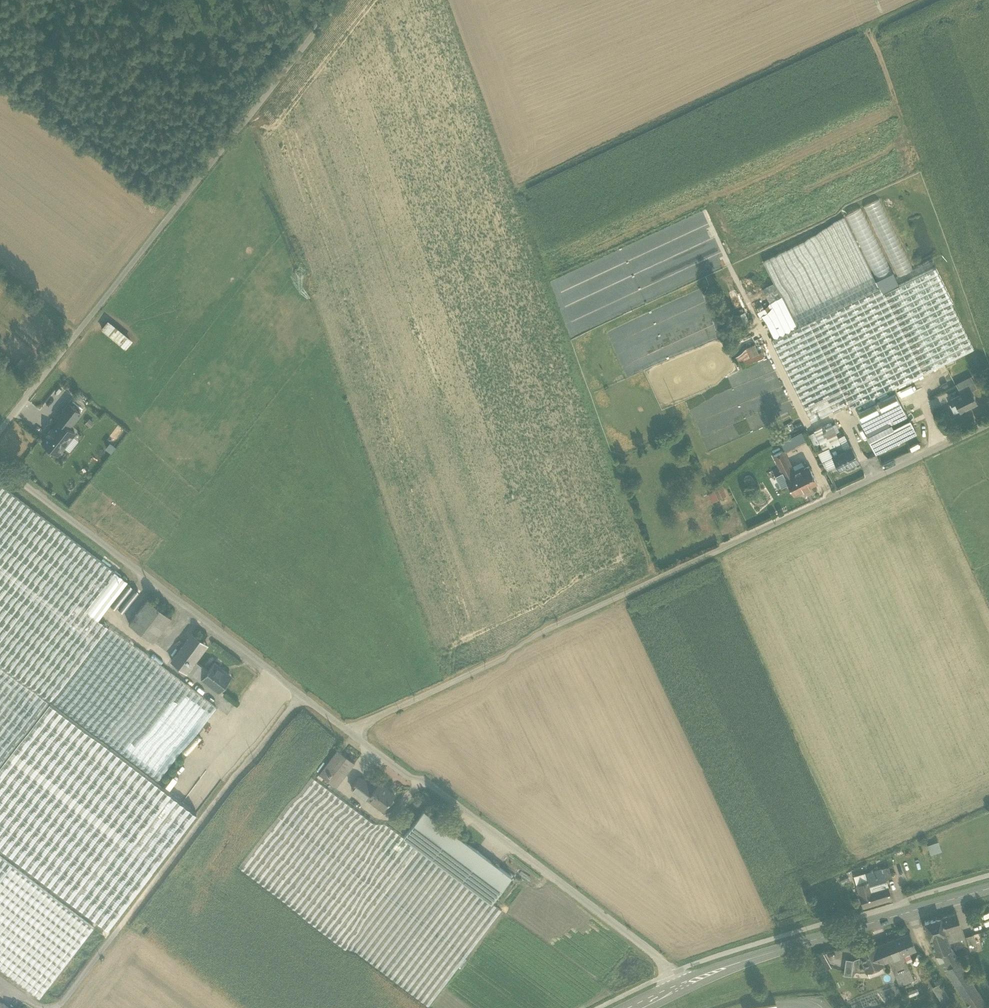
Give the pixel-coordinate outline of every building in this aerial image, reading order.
[(880,198),(865,205),(897,276),(912,269),(880,198)] [(842,215),(761,255),(772,278),(788,311),(796,328),(805,323),(806,325),(810,323),(851,408),(920,374),(842,215)] [(788,311),(772,278),(762,282),(770,299),(778,316),(788,311)] [(770,299),(764,302),(763,299),(758,301),(767,320),(778,316),(770,299)] [(619,356),(714,321),(708,305),(703,307),(700,300),(611,334),(619,356)] [(733,310),(735,318),(748,314),(745,306),(733,310)] [(767,320),(766,321),(774,339),(791,330),(791,332),(794,330),(794,329),(796,328),(788,311),(778,316),(767,320)] [(806,325),(805,323),(796,328),(794,329),(794,330),(834,410),(845,405),(806,325)] [(774,339),(770,341),(810,422),(830,412),(791,332),(791,330),(774,339)] [(735,353),(738,361),(750,356),(746,348),(735,353)] [(801,419),(773,358),(690,395),(718,456),(801,419)] [(970,377),(957,384),(962,394),(970,390),(975,387),(970,377)] [(962,394),(950,400),(951,403),(955,401),(960,411),(976,403),(970,390),(962,394)] [(895,394),(859,413),(873,440),(892,431),(889,425),(887,421),(904,413),(895,394)] [(59,412),(69,420),(82,405),(69,395),(57,410),(59,412)] [(69,420),(59,412),(42,434),(58,447),(75,425),(69,420)] [(907,416),(889,425),(892,431),(898,443),(916,434),(907,416)] [(831,425),(819,432),(829,449),(832,456),(844,449),(838,438),(831,425)] [(873,440),(869,442),(875,454),(898,443),(892,431),(873,440)] [(780,444),(785,453),(807,442),(802,432),(780,444)] [(829,449),(819,432),(816,434),(825,451),(829,449)] [(844,449),(850,446),(844,435),(838,438),(844,449)] [(844,449),(832,456),(839,469),(847,465),(848,467),(858,462),(850,446),(844,449)] [(793,474),(782,451),(773,455),(784,478),(793,474)] [(793,474),(784,478),(793,495),(817,483),(809,466),(793,474)] [(0,477),(0,762),(51,695),(109,620),(88,604),(98,592),(108,600),(128,574),(0,477)] [(722,487),(711,492),(715,501),(726,496),(722,487)] [(172,611),(148,592),(129,616),(153,635),(172,611)] [(217,701),(109,619),(109,620),(51,695),(159,777),(217,701)] [(192,626),(172,654),(187,665),(188,663),(196,654),(208,638),(192,626)] [(173,639),(166,649),(170,653),(178,643),(173,639)] [(208,663),(196,654),(188,663),(202,674),(203,672),(203,671),(208,663)] [(221,660),(215,655),(208,663),(203,671),(203,672),(220,684),(231,669),(220,661),(221,660)] [(51,695),(0,762),(0,840),(109,923),(198,807),(159,777),(51,695)] [(354,753),(338,741),(328,753),(344,766),(354,753)] [(344,766),(328,753),(320,764),(336,777),(344,766)] [(403,837),(311,767),(238,864),(428,1007),(502,910),(492,903),(403,837)] [(375,778),(360,767),(352,778),(367,790),(369,787),(368,787),(375,778)] [(395,785),(379,773),(375,778),(368,787),(369,787),(384,799),(395,785)] [(512,876),(423,810),(403,837),(492,903),(512,876)] [(928,844),(931,854),(943,850),(940,840),(928,844)] [(40,992),(94,925),(0,852),(0,962),(40,992)] [(888,866),(881,869),(884,880),(885,880),(892,878),(888,866)] [(881,868),(854,876),(863,907),(892,899),(885,880),(884,880),(881,869),(881,868)] [(956,913),(940,918),(945,933),(948,942),(964,938),(956,913)] [(940,918),(924,922),(929,938),(936,955),(951,949),(951,948),(948,942),(945,933),(940,918)] [(875,946),(882,963),(889,960),(895,974),(909,968),(903,955),(916,950),(909,932),(875,946)] [(973,934),(966,936),(970,951),(977,948),(973,934)] [(870,949),(864,951),(862,950),(859,951),(867,971),(883,964),(882,963),(875,946),(875,945),(871,947),(870,949)] [(951,949),(936,955),(944,969),(945,968),(958,960),(951,949)] [(854,960),(846,959),(843,975),(851,976),(854,960)] [(958,960),(945,968),(952,980),(966,971),(958,960)] [(909,968),(895,974),(899,986),(914,980),(909,968)] [(952,980),(970,1007),(988,1007),(966,971),(952,980)] [(940,983),(932,988),(942,1005),(951,999),(940,983)] [(4,1000),(0,1005),(0,1007),(15,1007),(4,1000)]
